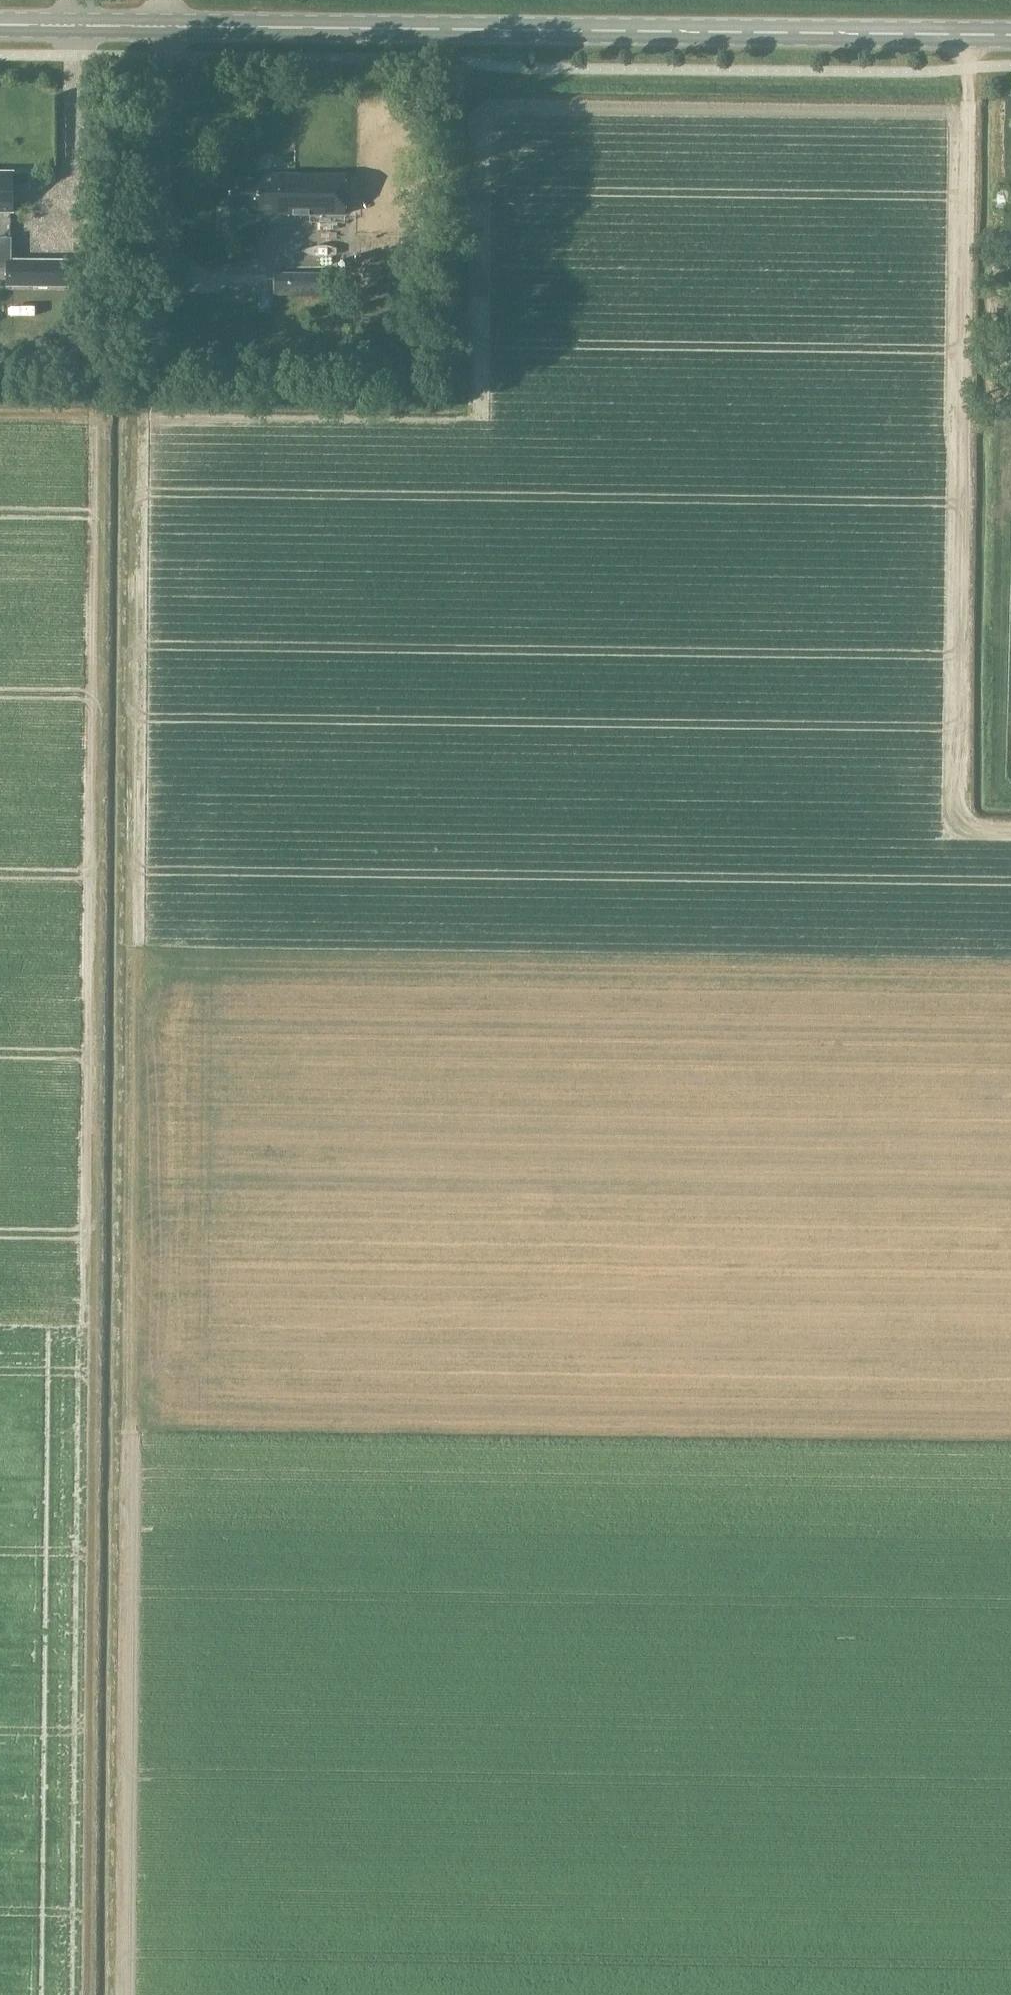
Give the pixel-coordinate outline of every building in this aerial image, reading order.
[(11,211),(11,171),(0,171),(0,211),(11,211)] [(345,174),(257,173),(256,179),(228,178),(228,207),(248,207),(248,213),(345,214),(345,174)] [(68,261),(8,260),(8,286),(68,286),(68,261)] [(328,297),(328,273),(273,273),(273,296),(328,297)]
